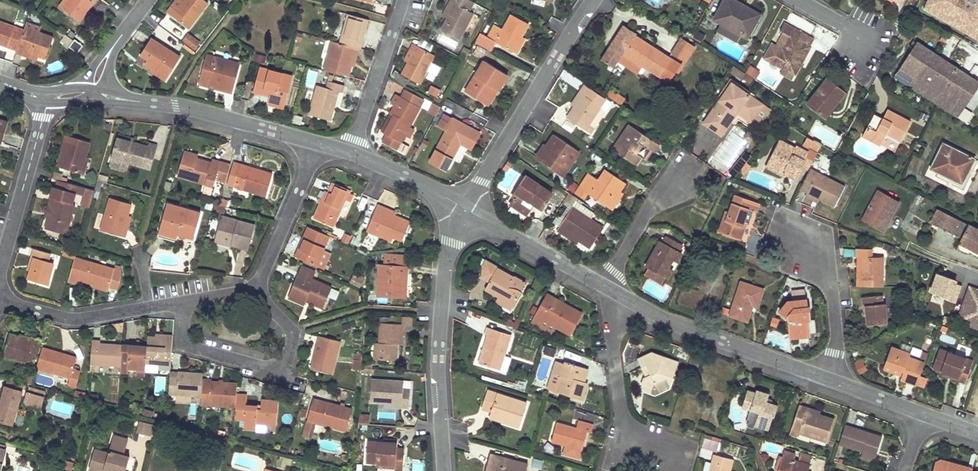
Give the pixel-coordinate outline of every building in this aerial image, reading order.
[(61,8),(79,21),(81,17),(86,11),(85,10),(91,1),(94,3),(96,0),(66,0),(61,8)] [(167,12),(172,16),(184,0),(175,0),(167,12)] [(172,16),(189,29),(208,3),(205,0),(184,0),(172,16)] [(468,0),(452,0),(451,1),(455,3),(447,19),(442,30),(460,40),(473,13),(470,12),(474,3),(468,0)] [(733,0),(724,0),(714,20),(722,24),(733,31),(741,35),(747,39),(757,20),(741,12),(744,6),(736,1),(733,0)] [(924,11),(977,41),(977,0),(930,0),(924,11)] [(451,1),(443,17),(447,19),(455,3),(451,1)] [(741,12),(757,20),(760,15),(744,6),(741,12)] [(368,20),(347,15),(340,43),(356,48),(361,49),(363,41),(368,20)] [(495,26),(488,39),(480,34),(475,43),(491,52),(496,43),(513,53),(521,37),(525,30),(528,25),(511,15),(502,30),(495,26)] [(8,47),(15,28),(0,22),(0,44),(8,47)] [(41,27),(27,23),(25,27),(23,31),(17,51),(16,53),(23,56),(25,50),(38,55),(38,56),(46,59),(53,38),(39,33),(41,27)] [(772,69),(792,80),(814,40),(801,33),(784,23),(779,31),(783,33),(775,47),(772,46),(765,59),(775,64),(772,69)] [(733,31),(722,24),(718,31),(737,42),(741,35),(733,31)] [(613,68),(618,61),(622,55),(641,68),(642,66),(668,83),(680,65),(634,36),(636,34),(622,25),(612,41),(600,59),(613,68)] [(15,28),(8,47),(17,51),(23,31),(15,28)] [(706,35),(696,30),(692,37),(702,43),(706,35)] [(189,33),(184,40),(198,51),(203,45),(189,33)] [(62,40),(67,45),(72,39),(66,35),(62,40)] [(521,37),(513,53),(516,54),(525,39),(521,37)] [(83,46),(75,40),(74,41),(72,39),(67,45),(78,53),(83,46)] [(682,61),(692,46),(681,39),(671,54),(682,61)] [(151,40),(141,56),(148,61),(146,65),(157,72),(156,74),(160,77),(166,81),(181,58),(151,40)] [(333,41),(324,70),(349,76),(351,66),(356,48),(340,43),(333,41)] [(915,88),(958,117),(963,109),(972,96),(977,87),(977,83),(957,70),(913,41),(911,45),(914,47),(895,76),(915,88)] [(405,68),(401,74),(420,85),(428,71),(437,76),(441,69),(431,64),(435,56),(413,44),(409,51),(413,52),(407,63),(405,68)] [(488,52),(479,46),(475,53),(484,59),(488,52)] [(25,50),(23,56),(29,58),(36,61),(38,56),(38,55),(25,50)] [(465,61),(469,54),(463,50),(458,57),(465,61)] [(409,51),(404,61),(407,63),(413,52),(409,51)] [(254,54),(252,61),(264,63),(266,57),(254,54)] [(217,57),(207,55),(205,61),(215,64),(217,57)] [(622,55),(618,61),(638,73),(641,68),(622,55)] [(241,63),(217,57),(215,64),(205,61),(201,79),(210,82),(210,84),(226,89),(225,92),(233,94),(241,63)] [(762,64),(772,69),(775,64),(765,59),(762,64)] [(485,62),(466,93),(486,105),(495,89),(499,91),(504,83),(508,77),(485,62)] [(733,65),(730,71),(741,78),(744,73),(733,65)] [(749,65),(745,73),(756,80),(760,73),(749,65)] [(261,69),(256,86),(271,91),(270,95),(268,103),(277,106),(284,108),(293,77),(261,69)] [(730,78),(716,98),(719,100),(730,83),(753,100),(756,96),(730,78)] [(201,79),(199,85),(215,89),(225,92),(226,89),(210,84),(210,82),(201,79)] [(827,80),(808,104),(826,118),(836,105),(835,104),(844,93),(835,86),(827,80)] [(318,86),(310,115),(330,120),(335,106),(339,92),(342,93),(344,86),(328,82),(326,88),(318,86)] [(719,100),(703,123),(721,136),(736,112),(739,109),(752,118),(753,116),(761,122),(769,111),(753,100),(730,83),(719,100)] [(271,91),(256,86),(255,91),(270,95),(271,91)] [(431,86),(427,93),(438,98),(442,91),(431,86)] [(495,89),(486,105),(489,107),(499,91),(495,89)] [(590,89),(585,96),(582,95),(574,108),(567,118),(592,135),(607,113),(600,108),(606,100),(590,89)] [(606,96),(614,101),(618,95),(610,90),(606,96)] [(410,128),(424,101),(404,91),(401,98),(396,95),(392,104),(396,106),(392,114),(394,116),(385,134),(387,135),(382,143),(406,156),(410,148),(401,144),(405,137),(410,140),(414,131),(410,128)] [(574,98),(570,105),(574,108),(582,95),(578,92),(574,98)] [(621,105),(625,100),(618,95),(614,101),(621,105)] [(433,104),(431,108),(439,112),(440,108),(433,104)] [(739,109),(736,112),(750,122),(752,118),(739,109)] [(963,109),(958,117),(965,121),(970,114),(963,109)] [(887,110),(883,119),(887,121),(891,112),(887,110)] [(873,116),(862,137),(880,145),(886,134),(900,141),(910,122),(891,112),(887,121),(883,119),(882,120),(878,118),(873,116)] [(392,114),(382,133),(385,134),(394,116),(392,114)] [(445,115),(441,122),(449,128),(429,163),(444,171),(447,170),(461,145),(471,150),(476,141),(479,134),(445,115)] [(1,144),(8,121),(0,118),(0,144),(1,144)] [(659,145),(629,125),(618,141),(621,143),(615,152),(629,161),(635,153),(641,157),(646,160),(651,151),(654,153),(659,145)] [(135,138),(118,133),(117,137),(134,141),(135,138)] [(547,146),(537,160),(554,172),(557,167),(565,172),(579,151),(554,135),(547,146)] [(91,143),(67,136),(63,149),(58,167),(82,174),(91,143)] [(111,159),(129,164),(151,170),(158,145),(153,144),(149,143),(148,146),(134,141),(117,137),(111,159)] [(806,138),(802,145),(809,149),(813,141),(806,138)] [(613,150),(615,152),(621,143),(618,141),(613,150)] [(816,154),(820,145),(813,141),(809,149),(808,151),(796,145),(795,147),(781,141),(778,148),(775,147),(770,157),(773,158),(769,167),(776,171),(783,174),(783,173),(786,168),(797,174),(801,166),(808,170),(816,154)] [(942,143),(930,170),(962,185),(975,159),(942,143)] [(199,155),(185,151),(177,177),(206,185),(208,178),(216,180),(221,162),(221,161),(213,158),(212,162),(206,160),(198,157),(199,155)] [(635,153),(629,161),(636,166),(641,157),(635,153)] [(742,159),(746,163),(751,157),(746,154),(742,159)] [(129,164),(111,159),(110,165),(111,168),(124,172),(127,170),(129,164)] [(734,168),(739,172),(746,163),(742,159),(734,168)] [(513,163),(509,160),(504,167),(508,170),(513,163)] [(266,197),(273,173),(257,168),(235,161),(227,185),(266,197)] [(221,162),(216,180),(226,183),(231,165),(221,162)] [(751,167),(746,163),(739,172),(744,176),(751,167)] [(557,167),(554,172),(562,177),(565,172),(557,167)] [(729,174),(734,178),(739,172),(734,168),(729,174)] [(783,173),(795,179),(797,174),(786,168),(783,173)] [(53,179),(58,181),(61,172),(55,170),(53,179)] [(615,196),(619,190),(620,191),(625,182),(605,170),(598,180),(589,174),(575,194),(584,200),(588,195),(589,192),(592,193),(593,191),(600,196),(597,200),(611,210),(619,198),(615,196)] [(809,170),(800,189),(808,193),(815,196),(821,200),(834,206),(844,187),(809,170)] [(108,178),(99,175),(97,181),(106,184),(108,178)] [(545,200),(549,193),(525,177),(512,197),(514,199),(510,205),(521,212),(526,215),(533,205),(541,210),(547,201),(545,200)] [(94,190),(58,181),(56,188),(53,187),(51,198),(55,199),(52,209),(49,219),(46,229),(65,234),(76,193),(85,196),(82,206),(89,208),(94,190)] [(320,205),(314,219),(334,227),(349,193),(332,185),(329,192),(326,191),(320,205)] [(201,193),(211,196),(213,189),(203,186),(201,193)] [(589,192),(588,195),(597,200),(600,196),(593,191),(592,193),(589,192)] [(871,201),(862,219),(884,231),(886,226),(898,203),(877,191),(875,194),(879,197),(876,204),(871,201)] [(815,196),(808,193),(805,198),(819,205),(821,200),(815,196)] [(871,201),(876,204),(879,197),(875,194),(873,193),(869,200),(871,201)] [(726,212),(720,231),(740,238),(744,227),(746,222),(749,222),(753,211),(756,212),(759,203),(736,195),(729,213),(726,212)] [(110,197),(100,230),(126,237),(129,228),(132,216),(129,215),(132,205),(110,197)] [(55,199),(51,198),(45,218),(49,219),(52,209),(55,199)] [(595,214),(576,202),(557,230),(564,235),(566,232),(580,241),(585,244),(590,248),(604,228),(591,220),(595,214)] [(168,203),(159,233),(166,235),(177,238),(178,234),(194,239),(201,213),(168,203)] [(227,207),(219,205),(216,204),(214,211),(225,213),(227,207)] [(390,210),(378,205),(367,231),(392,241),(393,238),(402,242),(411,221),(396,214),(396,213),(390,210)] [(938,209),(931,222),(960,238),(956,246),(957,247),(960,243),(977,252),(977,230),(938,209)] [(255,225),(221,216),(215,238),(232,242),(231,245),(241,247),(248,249),(255,225)] [(330,236),(308,227),(302,242),(295,257),(317,266),(324,251),(330,236)] [(566,232),(564,235),(577,244),(580,241),(566,232)] [(341,242),(349,244),(352,235),(344,233),(341,242)] [(232,242),(215,238),(214,242),(231,247),(231,245),(232,242)] [(659,242),(646,266),(649,268),(665,276),(669,278),(673,270),(670,268),(673,261),(676,262),(681,254),(678,253),(682,247),(666,238),(662,244),(659,242)] [(685,250),(690,253),(694,246),(687,242),(685,245),(687,246),(685,250)] [(44,253),(34,249),(27,271),(31,273),(33,265),(35,258),(41,261),(44,253)] [(70,249),(68,256),(75,258),(75,257),(77,251),(70,249)] [(862,270),(861,287),(883,287),(883,257),(872,257),(872,249),(856,249),(856,256),(863,257),(862,270)] [(324,251),(317,266),(325,269),(331,254),(324,251)] [(50,254),(44,253),(41,261),(35,258),(33,265),(31,273),(28,280),(47,286),(54,264),(48,262),(50,254)] [(404,276),(407,276),(407,272),(408,267),(407,267),(407,256),(385,255),(384,266),(380,265),(377,295),(405,297),(406,285),(403,285),(404,276)] [(115,269),(75,257),(75,258),(68,282),(77,285),(78,280),(94,285),(109,289),(118,292),(121,283),(122,277),(122,267),(116,266),(115,269)] [(504,301),(514,306),(521,291),(520,291),(515,288),(520,279),(514,276),(511,277),(497,269),(497,267),(486,260),(483,265),(483,269),(482,272),(485,273),(482,278),(489,282),(485,289),(498,296),(500,296),(505,298),(504,301)] [(295,282),(288,298),(304,305),(306,302),(307,298),(325,305),(332,287),(312,279),(315,272),(301,266),(295,282)] [(665,276),(649,268),(646,274),(662,282),(665,276)] [(938,276),(932,293),(951,299),(956,283),(938,276)] [(355,279),(352,285),(360,288),(363,282),(355,279)] [(524,282),(520,279),(515,288),(520,291),(524,282)] [(763,290),(740,282),(729,315),(738,318),(746,322),(753,306),(757,307),(763,290)] [(971,287),(966,300),(977,304),(977,289),(971,287)] [(794,301),(806,299),(805,290),(793,291),(794,301)] [(547,294),(535,315),(541,319),(556,327),(571,335),(582,314),(575,309),(571,307),(569,310),(553,301),(554,298),(547,294)] [(498,296),(495,302),(511,311),(514,306),(504,301),(505,298),(500,296),(498,296)] [(867,319),(868,324),(887,323),(885,304),(882,304),(881,296),(862,298),(863,306),(865,306),(867,314),(867,319)] [(325,305),(307,298),(306,302),(323,310),(325,305)] [(571,307),(554,298),(553,301),(569,310),(571,307)] [(807,307),(806,299),(794,301),(787,301),(779,312),(789,320),(789,325),(790,333),(798,333),(798,335),(809,334),(808,320),(809,319),(808,307),(807,307)] [(977,328),(977,304),(966,300),(960,316),(972,320),(971,325),(977,328)] [(510,317),(507,325),(516,328),(520,320),(510,317)] [(556,327),(541,319),(537,326),(551,334),(556,327)] [(404,324),(380,323),(378,343),(375,343),(374,359),(393,360),(394,344),(399,344),(404,345),(404,335),(404,324)] [(484,348),(479,364),(500,370),(511,335),(487,327),(484,335),(488,336),(484,348)] [(17,335),(10,333),(3,356),(33,365),(41,340),(34,338),(33,343),(22,340),(23,338),(17,335)] [(155,337),(148,336),(147,346),(146,364),(146,370),(146,373),(158,373),(158,365),(170,366),(172,352),(173,335),(165,334),(164,338),(155,337)] [(34,338),(24,335),(23,338),(22,340),(33,343),(34,338)] [(341,342),(320,336),(318,344),(322,345),(320,355),(315,354),(313,360),(311,368),(334,374),(341,342)] [(100,340),(92,340),(91,364),(121,366),(121,365),(122,345),(107,344),(100,344),(100,340)] [(146,364),(147,346),(136,345),(122,344),(122,345),(121,365),(129,365),(129,369),(136,369),(146,370),(146,364)] [(557,349),(548,346),(545,352),(554,356),(557,349)] [(908,382),(916,386),(924,363),(909,358),(910,354),(891,347),(884,365),(903,371),(901,375),(900,379),(908,382)] [(64,354),(42,348),(36,368),(70,378),(68,383),(77,386),(81,372),(74,370),(77,358),(64,354)] [(966,358),(939,349),(932,368),(940,370),(945,372),(945,374),(959,378),(958,381),(965,383),(971,367),(964,365),(966,358)] [(673,378),(678,363),(663,358),(651,353),(637,360),(640,368),(644,366),(648,376),(644,377),(641,378),(643,385),(661,391),(669,388),(665,382),(667,376),(673,378)] [(868,371),(862,360),(855,363),(861,375),(868,371)] [(558,385),(556,392),(582,400),(585,391),(587,383),(584,382),(588,369),(564,361),(564,364),(556,361),(552,373),(558,375),(561,376),(558,385)] [(129,365),(121,365),(121,366),(120,373),(128,374),(129,369),(129,365)] [(883,368),(901,375),(903,371),(884,365),(883,368)] [(191,373),(182,372),(182,375),(170,375),(169,394),(176,395),(183,396),(191,396),(201,397),(202,381),(203,373),(191,373)] [(34,375),(28,373),(25,383),(31,385),(34,375)] [(5,386),(19,391),(20,384),(7,380),(5,386)] [(404,382),(372,380),(370,402),(384,403),(402,404),(402,408),(409,409),(410,398),(410,390),(403,389),(404,382)] [(218,382),(202,381),(201,397),(201,402),(236,405),(237,394),(238,383),(218,382)] [(661,391),(643,385),(645,392),(655,395),(661,391)] [(5,386),(2,398),(0,405),(0,420),(12,424),(22,392),(19,391),(5,386)] [(28,387),(27,391),(38,394),(35,406),(41,407),(45,391),(28,387)] [(501,422),(519,427),(526,404),(497,394),(497,392),(488,390),(485,397),(482,407),(491,410),(490,415),(502,418),(501,422)] [(749,410),(745,424),(754,427),(755,422),(769,427),(772,416),(774,416),(777,406),(770,403),(766,402),(767,398),(768,394),(763,393),(756,390),(755,393),(747,390),(742,407),(749,410)] [(38,394),(27,391),(24,402),(35,406),(38,394)] [(247,394),(237,394),(236,405),(235,418),(245,419),(245,428),(257,429),(257,424),(277,425),(279,401),(271,400),(262,400),(261,409),(258,409),(258,406),(247,405),(247,394)] [(321,404),(321,401),(317,400),(313,399),(303,436),(312,439),(316,424),(346,432),(353,409),(333,404),(333,407),(321,404)] [(799,432),(827,441),(833,420),(825,417),(819,415),(809,411),(809,409),(798,405),(791,427),(799,430),(799,432)] [(154,412),(145,410),(143,416),(152,418),(154,412)] [(398,412),(378,412),(378,419),(397,420),(398,412)] [(371,416),(360,415),(359,423),(370,424),(371,416)] [(140,428),(142,421),(133,419),(130,428),(139,431),(140,428)] [(576,428),(557,422),(552,442),(565,446),(582,450),(585,439),(588,431),(591,432),(593,424),(579,420),(576,428)] [(764,430),(768,431),(769,427),(755,422),(754,427),(757,428),(764,430)] [(881,437),(845,425),(838,444),(862,451),(862,453),(875,456),(878,445),(881,437)] [(789,434),(798,437),(799,432),(799,430),(791,427),(789,434)] [(721,440),(706,435),(703,447),(718,451),(721,440)] [(114,436),(109,454),(95,450),(89,469),(94,470),(104,470),(105,470),(107,470),(126,470),(130,458),(124,455),(129,440),(114,436)] [(397,443),(368,441),(367,463),(377,464),(395,465),(395,469),(404,469),(404,457),(405,448),(397,447),(397,443)] [(582,450),(565,446),(564,449),(581,454),(582,450)] [(810,465),(795,460),(797,456),(785,452),(783,456),(780,455),(775,470),(809,470),(810,465)] [(875,456),(862,453),(860,457),(873,462),(875,456)] [(490,454),(486,470),(526,470),(528,465),(490,454)] [(729,458),(715,454),(710,470),(726,470),(729,458)] [(801,455),(799,460),(810,463),(812,458),(801,455)] [(542,461),(534,459),(531,468),(539,470),(542,461)] [(933,470),(972,470),(972,468),(940,460),(935,462),(933,470)]
